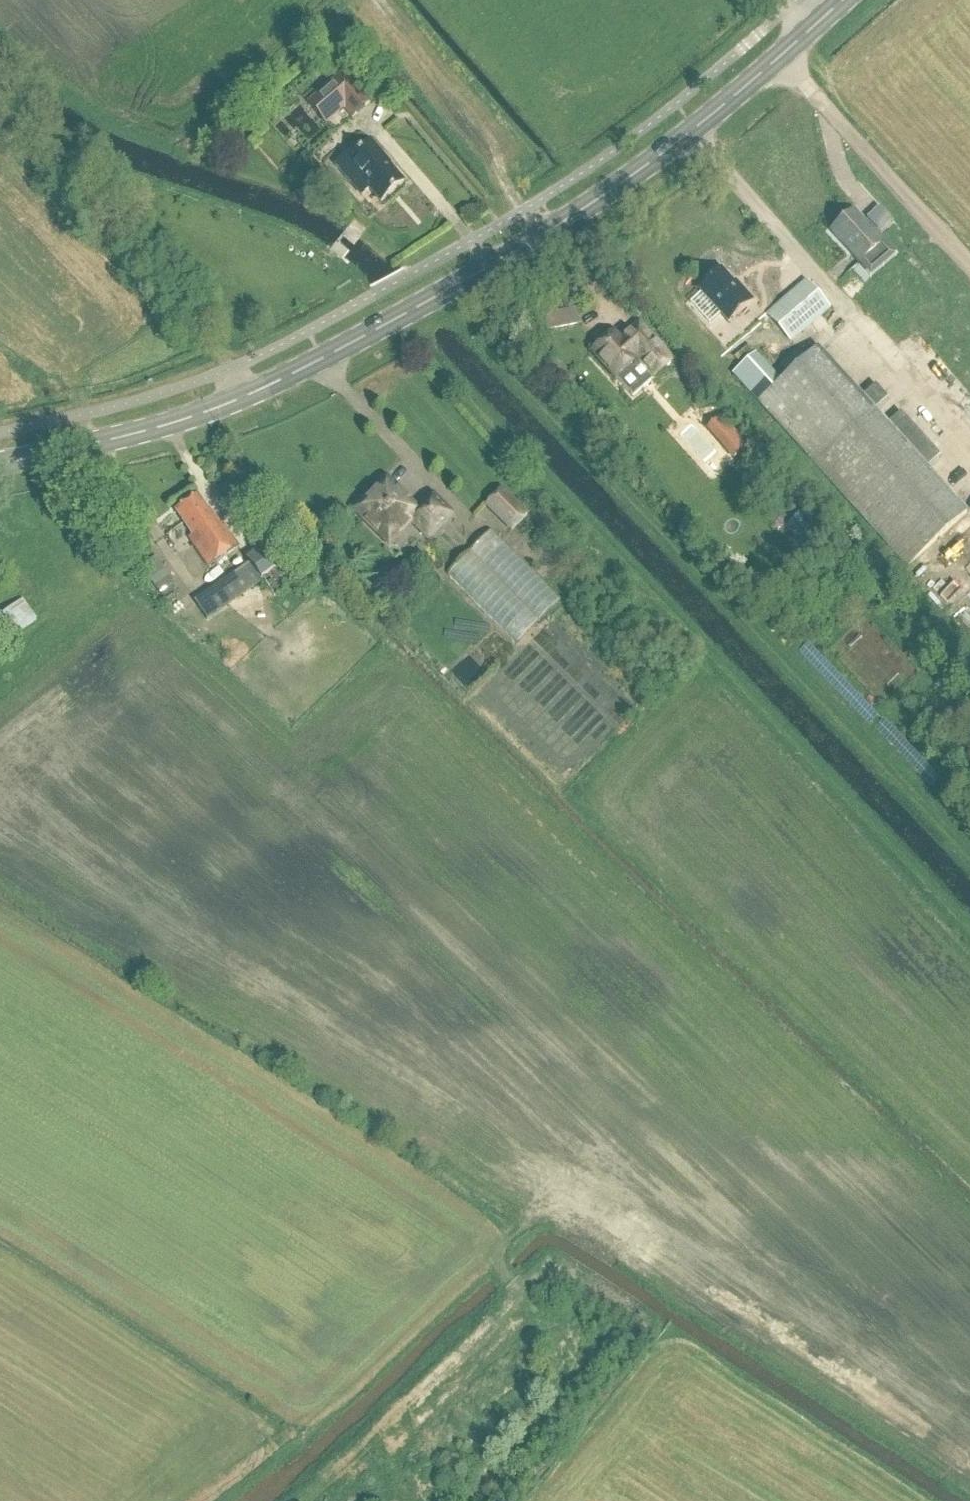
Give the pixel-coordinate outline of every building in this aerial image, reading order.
[(346,74),(308,106),(316,115),(335,99),(345,111),(351,118),(370,102),(346,74)] [(336,167),(345,178),(361,197),(369,191),(380,205),(403,185),(384,162),(385,161),(372,146),(356,159),(352,154),(336,167)] [(860,269),(888,245),(872,227),(869,229),(855,213),(831,234),(860,269)] [(738,288),(722,271),(699,291),(728,324),(754,302),(740,286),(738,288)] [(806,284),(768,318),(791,344),(829,310),(806,284)] [(556,333),(581,326),(579,317),(553,324),(556,333)] [(593,353),(617,379),(615,380),(632,399),(654,379),(673,362),(639,324),(620,341),(614,334),(593,353)] [(965,515),(926,472),(926,471),(939,460),(900,416),(887,428),(874,413),(886,402),(875,389),(862,400),(817,351),(781,383),(756,355),(733,375),(907,568),(965,515)] [(412,360),(421,374),(432,367),(423,353),(412,360)] [(691,427),(678,439),(703,466),(716,455),(691,427)] [(742,439),(725,454),(731,461),(749,447),(750,446),(743,439),(742,439)] [(363,500),(350,513),(389,552),(413,527),(427,541),(444,524),(453,516),(445,508),(438,515),(425,503),(419,509),(386,477),(374,490),(377,493),(367,503),(363,500)] [(502,493),(486,508),(495,517),(511,502),(512,501),(503,491),(502,493)] [(208,510),(199,497),(176,512),(193,538),(189,541),(209,570),(240,549),(222,523),(220,524),(210,509),(208,510)] [(809,555),(829,538),(806,514),(787,531),(809,555)] [(953,541),(960,551),(969,544),(969,533),(967,529),(953,541)] [(492,534),(448,577),(516,646),(560,603),(492,534)] [(206,621),(262,582),(274,598),(303,577),(278,542),(248,564),(251,567),(195,606),(206,621)] [(968,573),(969,570),(969,556),(960,566),(968,573)] [(946,567),(925,575),(929,586),(950,578),(946,567)] [(170,583),(157,591),(162,600),(175,592),(170,583)] [(36,605),(48,618),(56,611),(44,598),(36,605)] [(37,622),(22,602),(1,619),(16,638),(37,622)]
